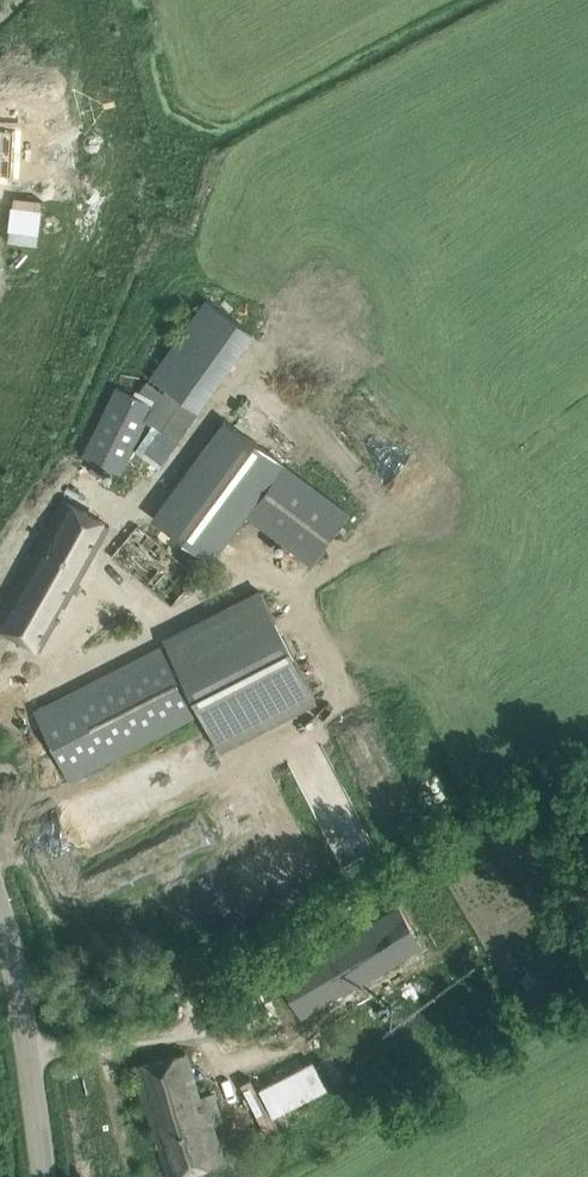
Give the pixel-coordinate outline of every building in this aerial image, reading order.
[(12,176),(15,128),(0,128),(0,175),(12,176)] [(255,329),(206,295),(150,374),(199,408),(255,329)] [(199,408),(150,374),(141,388),(161,402),(149,420),(153,423),(137,447),(161,463),(199,408)] [(82,454),(124,473),(156,403),(114,384),(82,454)] [(225,420),(153,517),(212,560),(246,514),(312,564),(349,513),(225,420)] [(0,611),(0,626),(40,648),(57,618),(53,616),(60,603),(64,605),(109,525),(63,499),(0,611)] [(34,710),(87,815),(316,699),(261,591),(164,641),(166,644),(34,710)] [(399,904),(291,966),(315,1007),(422,946),(399,904)] [(319,1051),(228,1088),(244,1127),(335,1090),(319,1051)] [(134,1070),(144,1102),(147,1101),(151,1116),(149,1117),(168,1176),(176,1176),(225,1161),(228,1161),(215,1121),(224,1119),(215,1091),(213,1092),(200,1096),(187,1053),(134,1070)]
